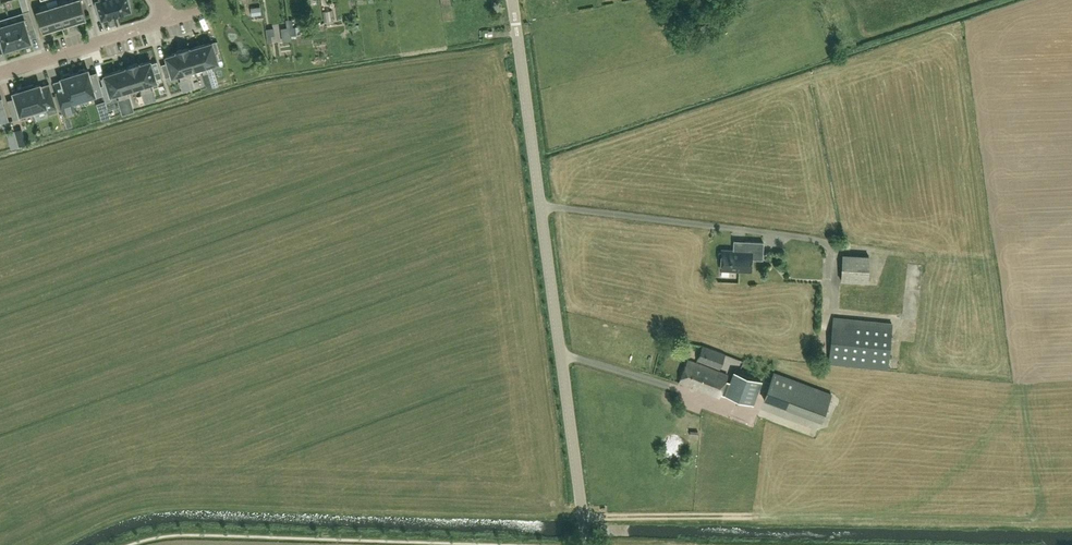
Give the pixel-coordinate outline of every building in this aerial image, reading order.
[(75,21),(86,17),(81,0),(72,0),(69,1),(75,21)] [(102,19),(130,11),(128,3),(130,2),(129,0),(101,0),(96,1),(97,3),(95,4),(98,14),(100,13),(102,19)] [(75,21),(69,1),(58,4),(64,24),(75,21)] [(58,4),(48,7),(54,27),(64,24),(58,4)] [(54,27),(48,7),(36,11),(42,31),(54,27)] [(10,22),(17,45),(22,44),(23,47),(32,44),(27,29),(35,27),(29,10),(19,13),(18,16),(19,20),(10,22)] [(323,11),(324,21),(333,20),(332,10),(323,11)] [(10,22),(2,25),(1,21),(0,20),(0,38),(5,52),(14,50),(13,47),(17,45),(10,22)] [(706,24),(699,28),(701,33),(709,29),(706,24)] [(290,27),(291,35),(301,34),(300,26),(290,27)] [(212,42),(200,46),(208,72),(213,70),(211,64),(218,62),(217,61),(220,60),(217,53),(215,53),(212,42)] [(189,47),(188,48),(195,69),(201,67),(203,73),(208,72),(200,46),(189,49),(189,47)] [(188,48),(177,51),(186,79),(190,77),(188,71),(195,69),(188,48)] [(166,56),(168,62),(162,64),(166,77),(172,75),(172,76),(179,74),(181,80),(186,79),(177,51),(177,53),(166,56)] [(139,63),(138,63),(147,91),(151,89),(149,83),(156,81),(150,61),(139,64),(139,63)] [(138,63),(127,66),(133,88),(140,86),(142,92),(147,91),(138,63)] [(133,88),(127,66),(126,67),(127,68),(116,71),(124,98),(129,96),(127,90),(133,88)] [(79,72),(73,74),(81,99),(95,95),(95,97),(103,94),(99,80),(92,82),(88,69),(86,70),(84,68),(79,70),(79,72)] [(124,98),(116,71),(104,75),(110,95),(117,93),(119,99),(124,98)] [(81,99),(73,74),(70,75),(68,73),(63,75),(63,77),(61,78),(63,86),(62,88),(57,90),(61,106),(69,103),(81,99)] [(43,94),(40,84),(34,86),(33,84),(26,86),(34,113),(47,109),(48,114),(57,111),(52,93),(45,95),(43,94)] [(34,113),(26,86),(19,88),(19,90),(13,92),(16,102),(15,105),(9,106),(13,120),(34,113)] [(9,120),(4,105),(0,107),(0,123),(9,120)] [(21,128),(15,130),(19,145),(26,143),(21,128)] [(763,255),(763,242),(734,241),(733,250),(722,250),(722,252),(720,252),(718,253),(718,259),(720,261),(721,261),(721,269),(751,271),(752,255),(763,255)] [(841,277),(841,281),(868,283),(869,255),(842,254),(842,257),(841,277)] [(892,323),(834,318),(829,363),(888,369),(892,323)] [(720,368),(725,353),(703,345),(697,360),(720,368)] [(762,382),(733,371),(730,381),(727,380),(729,374),(719,371),(688,359),(679,382),(693,387),(720,397),(721,393),(754,405),(762,382)] [(796,373),(810,372),(810,362),(795,363),(796,373)] [(822,422),(832,393),(774,372),(764,400),(822,422)] [(734,508),(748,509),(749,501),(735,499),(734,508)]
